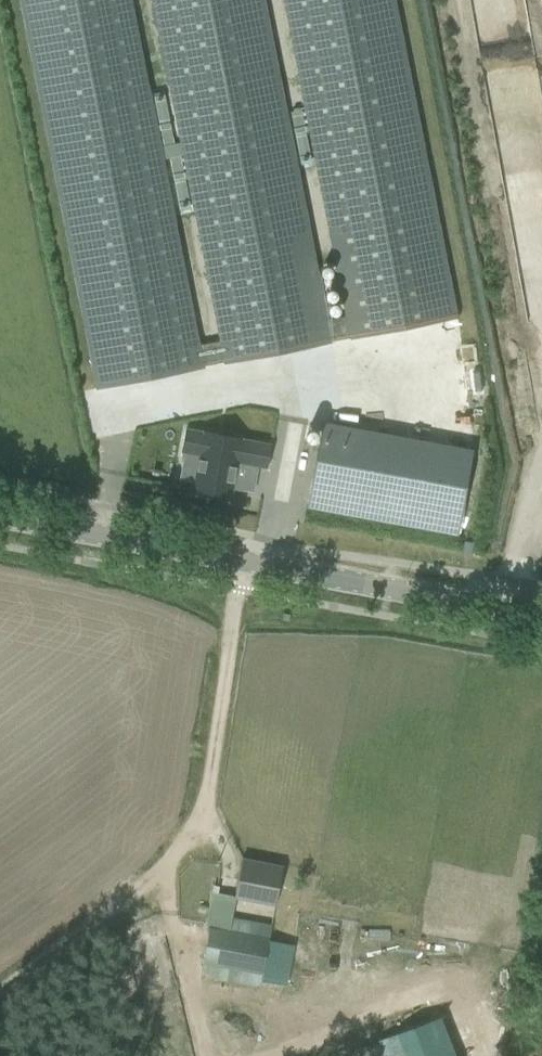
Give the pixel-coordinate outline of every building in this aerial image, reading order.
[(95,389),(203,368),(203,367),(224,363),(224,364),(309,347),(331,342),(327,320),(264,0),(152,0),(219,341),(200,345),(132,0),(19,0),(95,389)] [(345,317),(327,320),(331,342),(350,338),(350,339),(435,322),(457,318),(395,0),(283,0),(345,317)] [(458,535),(473,450),(322,422),(307,507),(458,535)] [(205,433),(187,429),(183,453),(201,456),(194,492),(198,492),(197,496),(210,498),(211,495),(233,499),(239,463),(268,468),(272,445),(243,440),(244,438),(205,431),(205,433)] [(234,897),(255,901),(274,905),(278,888),(282,867),(241,859),(234,897)] [(269,941),(269,939),(212,928),(205,963),(262,974),(269,941)] [(262,974),(261,981),(286,986),(294,946),(269,941),(262,974)] [(380,1041),(386,1055),(456,1055),(440,1016),(380,1041)]
